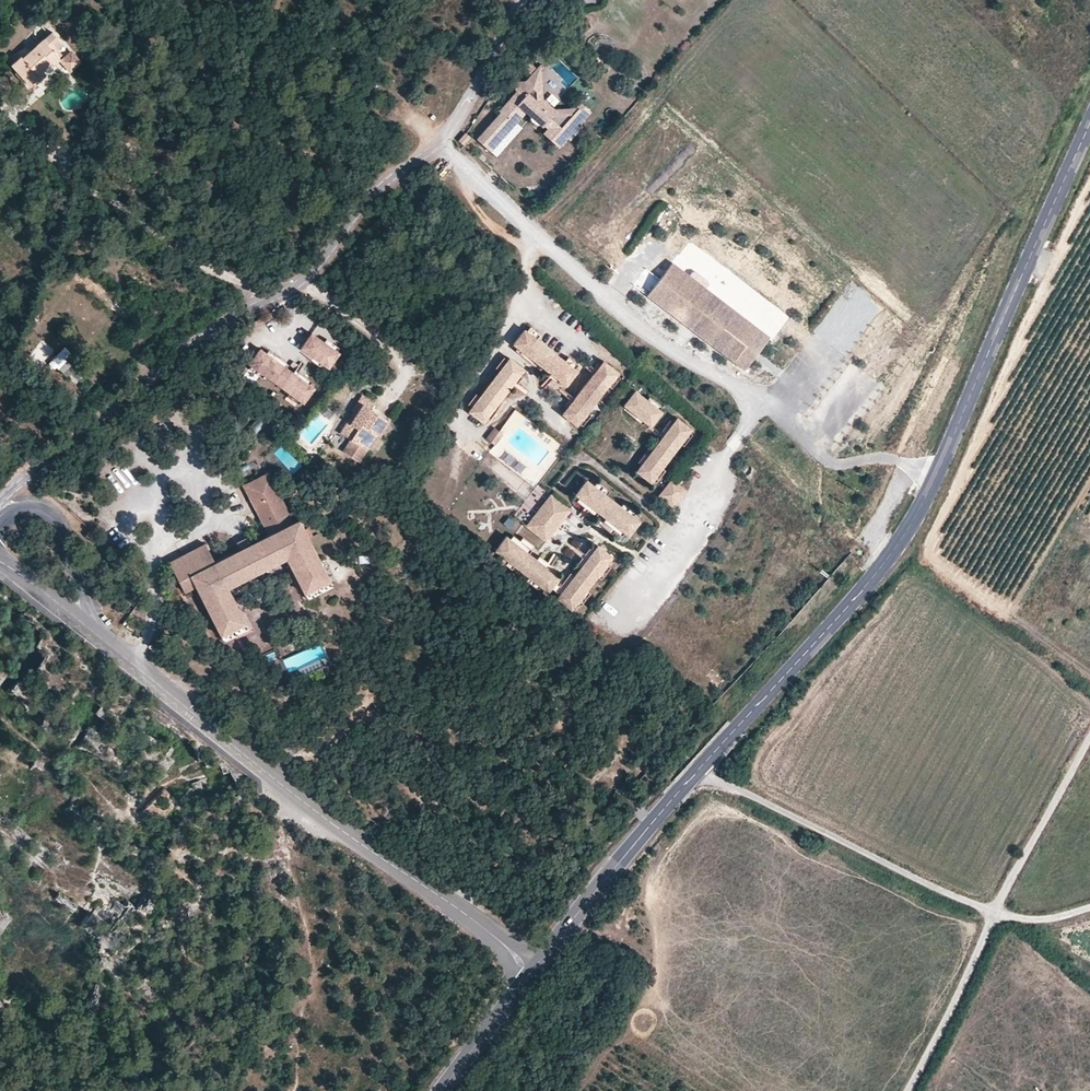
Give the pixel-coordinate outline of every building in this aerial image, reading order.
[(59,57),(53,51),(56,48),(62,43),(52,31),(43,39),(22,57),(20,55),(11,63),(17,70),(30,85),(39,76),(37,73),(41,69),(50,62),(52,64),(60,58),(59,57)] [(62,54),(56,48),(53,51),(59,57),(62,54)] [(80,61),(71,51),(61,60),(70,70),(80,61)] [(537,68),(526,60),(523,68),(531,75),(537,68)] [(543,98),(541,64),(540,64),(537,68),(531,75),(525,81),(537,91),(537,101),(553,116),(572,115),(579,108),(588,115),(591,111),(577,99),(570,108),(554,108),(543,98)] [(20,99),(46,75),(43,73),(41,69),(37,73),(39,76),(30,85),(17,70),(15,72),(25,84),(15,93),(20,99)] [(553,116),(537,101),(537,91),(525,81),(523,81),(522,88),(518,93),(516,91),(499,111),(500,113),(477,139),(491,152),(526,112),(543,126),(544,125),(548,128),(543,134),(559,148),(567,138),(570,140),(582,126),(580,124),(588,115),(579,108),(572,115),(553,116)] [(522,88),(523,81),(515,81),(514,90),(516,91),(518,93),(522,88)] [(464,145),(471,137),(466,133),(459,141),(464,145)] [(685,271),(690,266),(677,255),(673,260),(685,271)] [(736,297),(729,292),(742,275),(757,286),(765,275),(743,258),(716,292),(731,304),(736,297)] [(759,329),(706,288),(688,275),(672,262),(647,295),(734,362),(741,352),(745,354),(749,354),(755,345),(754,341),(751,339),(759,329)] [(708,280),(695,271),(691,271),(688,275),(706,288),(709,285),(708,280)] [(540,335),(530,326),(527,331),(537,339),(540,335)] [(575,369),(565,360),(537,339),(527,331),(525,329),(513,344),(517,347),(525,353),(551,373),(560,381),(566,385),(578,370),(575,369)] [(744,370),(769,337),(759,329),(751,339),(754,341),(755,345),(749,354),(745,354),(741,352),(734,362),(744,370)] [(340,353),(311,333),(300,348),(329,368),(340,353)] [(31,353),(44,362),(54,348),(41,339),(31,353)] [(74,385),(90,371),(66,344),(50,357),(74,385)] [(525,353),(517,347),(515,350),(523,356),(525,353)] [(314,388),(260,348),(249,363),(251,365),(265,375),(289,393),(301,401),(303,403),(314,388)] [(578,364),(568,356),(565,360),(575,369),(578,364)] [(493,410),(512,384),(520,375),(524,369),(509,357),(507,360),(499,371),(479,396),(471,407),(468,411),(483,422),(487,417),(493,410)] [(499,371),(507,360),(504,357),(495,368),(499,371)] [(587,412),(608,385),(617,374),(618,372),(603,360),(600,364),(593,373),(574,398),(567,407),(562,413),(577,425),(579,423),(587,412)] [(593,373),(600,364),(597,362),(590,371),(593,373)] [(265,375),(251,365),(249,368),(262,378),(265,375)] [(560,381),(551,373),(548,376),(558,383),(560,381)] [(611,388),(620,377),(617,374),(608,385),(611,388)] [(515,386),(522,377),(520,375),(512,384),(515,386)] [(659,409),(647,399),(635,390),(624,405),(637,415),(645,421),(650,426),(662,411),(659,409)] [(301,401),(289,393),(287,396),(299,404),(301,401)] [(471,407),(479,396),(476,393),(467,404),(471,407)] [(379,435),(388,420),(371,409),(375,403),(362,395),(352,410),(354,411),(357,413),(350,424),(347,422),(342,430),(352,437),(343,452),(359,462),(377,433),(379,435)] [(567,407),(574,398),(571,395),(564,405),(567,407)] [(662,406),(649,396),(647,399),(659,409),(662,406)] [(490,420),(496,412),(493,410),(487,417),(490,420)] [(350,424),(357,413),(354,411),(347,422),(350,424)] [(582,426),(591,414),(587,412),(579,423),(582,426)] [(645,421),(637,415),(635,418),(642,424),(645,421)] [(680,443),(689,432),(691,429),(677,417),(674,422),(661,438),(647,457),(641,464),(636,471),(651,482),(652,480),(662,467),(680,443)] [(661,438),(674,422),(670,419),(658,436),(661,438)] [(495,445),(503,434),(494,427),(486,438),(495,445)] [(684,446),(693,434),(689,432),(680,443),(684,446)] [(641,464),(647,457),(644,454),(638,462),(641,464)] [(321,467),(324,462),(317,458),(314,463),(321,467)] [(656,483),(665,470),(662,467),(652,480),(656,483)] [(228,588),(287,558),(307,598),(332,585),(298,519),(294,522),(268,472),(243,485),(269,535),(248,545),(240,549),(215,562),(205,543),(169,562),(184,592),(196,586),(224,642),(249,629),(228,588)] [(633,515),(620,506),(606,495),(594,485),(587,479),(575,494),(579,497),(599,512),(606,518),(624,532),(629,536),(640,521),(633,515)] [(675,504),(686,490),(672,479),(658,496),(663,500),(669,500),(675,504)] [(609,491),(597,481),(594,485),(606,495),(609,491)] [(546,541),(571,510),(551,494),(526,526),(546,541)] [(599,512),(579,497),(576,501),(596,516),(599,512)] [(636,512),(623,502),(620,506),(633,515),(636,512)] [(520,507),(516,515),(524,519),(528,511),(520,507)] [(624,532),(606,518),(603,521),(622,536),(624,532)] [(98,538),(90,531),(86,536),(94,542),(98,538)] [(560,577),(556,574),(536,559),(529,553),(510,538),(506,535),(495,550),(502,556),(515,566),(529,576),(541,586),(548,592),(551,588),(555,583),(560,577)] [(532,549),(513,535),(510,538),(529,553),(532,549)] [(248,545),(245,537),(236,542),(240,549),(248,545)] [(597,576),(607,563),(612,556),(597,545),(594,549),(579,568),(574,575),(559,594),(556,598),(571,610),(577,603),(586,590),(597,576)] [(579,568),(594,549),(591,546),(576,565),(579,568)] [(368,562),(368,552),(357,552),(357,562),(368,562)] [(558,570),(539,555),(536,559),(556,574),(558,570)] [(515,566),(502,556),(500,560),(512,569),(515,566)] [(601,579),(611,566),(607,563),(597,576),(601,579)] [(559,594),(574,575),(570,572),(559,586),(555,583),(551,588),(559,594)] [(541,586),(529,576),(526,580),(538,589),(541,586)] [(580,606),(590,593),(586,590),(577,603),(580,606)] [(712,665),(704,673),(717,686),(725,677),(712,665)] [(82,742),(99,742),(99,727),(82,727),(82,742)] [(156,790),(143,806),(157,817),(169,800),(156,790)] [(53,898),(70,907),(74,900),(57,891),(53,898)]
